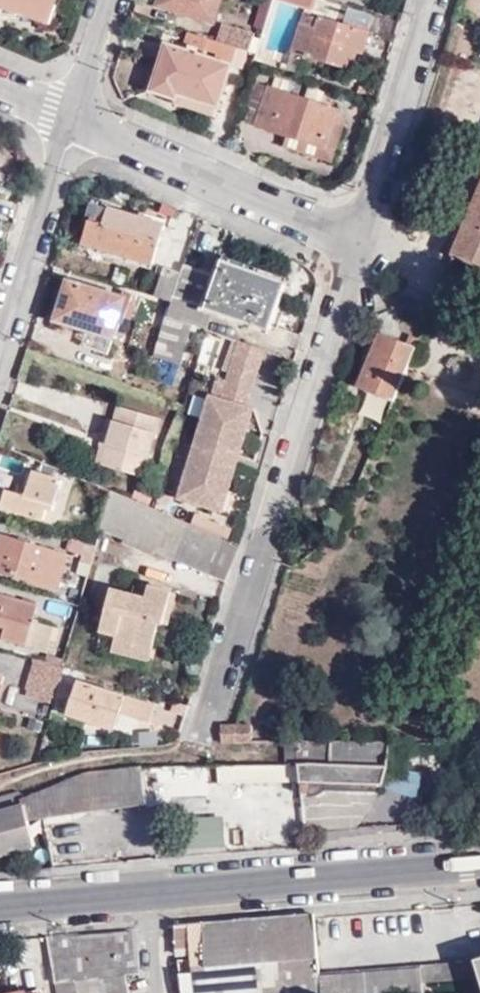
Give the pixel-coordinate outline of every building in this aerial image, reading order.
[(34,15),(39,0),(0,0),(0,3),(34,15)] [(34,15),(48,20),(53,3),(39,0),(34,15)] [(220,0),(156,0),(155,5),(213,23),(220,0)] [(316,0),(285,0),(313,9),(316,0)] [(363,53),(369,32),(303,12),(286,69),(297,73),(304,53),(350,68),(355,51),(363,53)] [(236,48),(243,50),(249,33),(218,24),(213,40),(236,48)] [(213,40),(189,33),(183,50),(166,45),(151,92),(175,99),(177,94),(218,106),(230,65),(204,56),(206,49),(233,58),(236,48),(213,40)] [(258,126),(287,135),(328,148),(338,115),(340,109),(271,87),(258,126)] [(328,148),(287,135),(284,148),(333,163),(347,118),(338,115),(328,148)] [(452,254),(479,266),(479,188),(452,254)] [(152,264),(165,224),(110,206),(110,205),(93,200),(86,221),(89,221),(81,242),(152,264)] [(211,275),(182,265),(179,272),(169,300),(164,316),(188,324),(202,328),(209,311),(246,323),(244,328),(259,333),(261,326),(269,329),(285,284),(216,261),(211,275)] [(169,300),(179,272),(167,268),(165,268),(158,266),(153,279),(159,282),(154,296),(155,297),(169,300)] [(97,289),(68,280),(55,320),(111,339),(116,325),(122,327),(124,320),(129,321),(135,305),(130,303),(132,295),(124,292),(125,290),(100,283),(97,289)] [(164,316),(169,300),(155,297),(147,323),(160,327),(164,316)] [(176,364),(188,324),(164,316),(160,327),(150,355),(176,364)] [(360,387),(392,400),(414,347),(378,333),(367,361),(370,363),(360,387)] [(250,384),(262,348),(236,339),(217,398),(206,395),(175,498),(213,510),(219,490),(226,492),(245,428),(238,426),(244,407),(250,384)] [(251,409),(244,407),(238,426),(245,428),(251,409)] [(109,439),(101,467),(142,479),(159,421),(118,410),(115,423),(108,422),(104,437),(109,439)] [(96,465),(101,467),(109,439),(104,437),(96,465)] [(60,479),(31,471),(24,494),(0,488),(0,507),(48,521),(60,479)] [(72,482),(60,479),(48,521),(56,523),(60,510),(63,511),(72,482)] [(219,490),(213,510),(220,512),(226,492),(219,490)] [(64,554),(0,535),(0,572),(55,587),(64,554)] [(89,564),(94,544),(70,537),(67,551),(81,555),(80,562),(89,564)] [(96,633),(112,637),(150,648),(157,620),(162,621),(171,590),(148,584),(144,597),(109,588),(96,633)] [(2,634),(1,637),(45,649),(53,624),(34,619),(38,605),(0,594),(0,633),(2,634)] [(150,648),(112,637),(109,649),(146,660),(150,648)] [(18,685),(49,693),(58,663),(27,655),(18,685)] [(61,711),(109,726),(113,712),(120,714),(144,721),(149,705),(72,678),(61,711)] [(113,712),(109,726),(115,728),(120,714),(113,712)] [(233,738),(234,741),(248,740),(279,739),(284,719),(251,721),(248,736),(233,738)] [(218,780),(300,779),(296,738),(283,738),(285,762),(236,763),(217,763),(218,780)] [(305,830),(355,825),(380,785),(385,766),(404,766),(405,744),(401,744),(385,743),(296,738),(300,779),(305,830)] [(0,794),(0,851),(33,844),(27,818),(145,803),(141,767),(74,775),(21,797),(19,790),(0,794)] [(383,793),(417,797),(419,775),(386,771),(383,793)] [(222,841),(220,818),(183,821),(185,845),(222,841)] [(178,924),(181,956),(195,955),(200,992),(323,992),(321,976),(315,912),(178,924)] [(47,935),(57,992),(129,992),(127,976),(142,975),(138,928),(47,935)] [(422,967),(423,985),(479,980),(479,974),(476,962),(422,967)] [(321,976),(323,992),(424,992),(423,985),(422,967),(321,976)]
